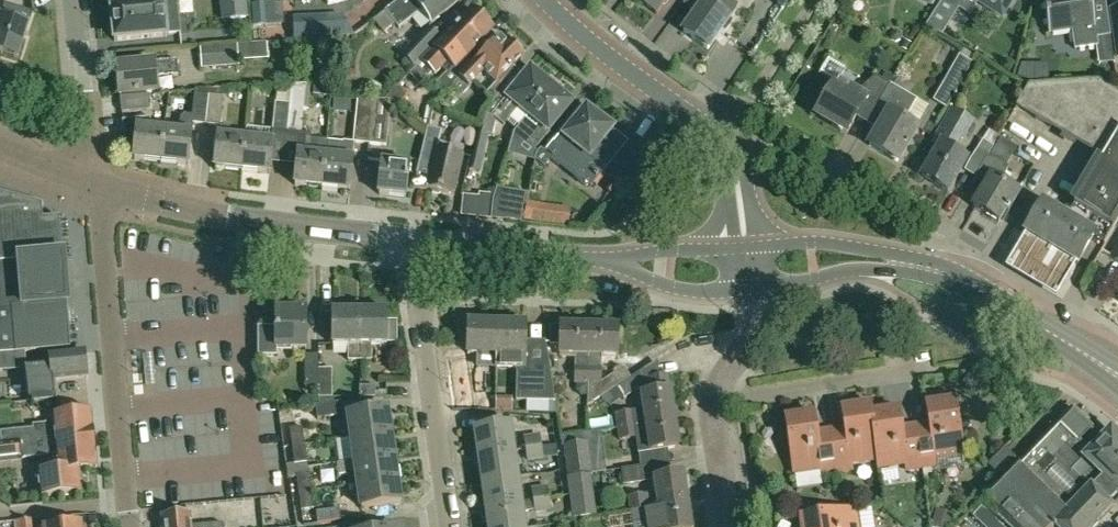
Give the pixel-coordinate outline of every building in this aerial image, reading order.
[(132,7),(112,9),(116,42),(167,36),(167,35),(180,33),(176,0),(131,0),(132,7)] [(222,21),(249,18),(247,0),(219,0),(222,21)] [(402,25),(421,11),(431,25),(462,0),(400,0),(374,21),(384,34),(395,24),(398,28),(402,25)] [(655,15),(668,0),(638,0),(655,15)] [(684,4),(697,13),(683,33),(708,50),(737,8),(726,0),(686,0),(684,4)] [(782,10),(789,0),(768,0),(782,10)] [(978,1),(1001,17),(1012,0),(975,0),(978,1)] [(1110,36),(1104,0),(1043,0),(1048,34),(1071,30),(1074,49),(1096,46),(1099,64),(1114,61),(1110,36)] [(278,26),(276,4),(251,6),(252,27),(278,26)] [(18,59),(29,26),(16,22),(20,10),(5,5),(0,22),(0,54),(18,59)] [(421,63),(409,75),(420,85),(432,73),(434,75),(458,51),(466,59),(492,32),(470,11),(444,39),(433,49),(421,63)] [(354,35),(343,15),(293,17),(293,38),(352,36),(354,35)] [(415,68),(433,48),(441,40),(429,28),(402,56),(415,68)] [(520,73),(514,67),(523,58),(508,44),(506,46),(499,39),(478,60),(469,70),(453,86),(463,95),(469,89),(468,88),(483,73),(495,84),(485,94),(493,102),(507,88),(520,73)] [(267,42),(237,44),(239,62),(269,60),(267,42)] [(318,42),(318,51),(330,51),(329,42),(318,42)] [(239,62),(237,44),(200,47),(202,69),(239,66),(239,62)] [(453,85),(453,86),(469,70),(459,61),(434,86),(443,95),(453,85)] [(117,66),(120,95),(149,92),(156,92),(155,78),(178,76),(177,62),(154,64),(154,63),(117,66)] [(1021,64),(1017,77),(1035,83),(1035,82),(1035,64),(1021,64)] [(963,76),(952,69),(935,98),(948,105),(959,85),(958,84),(963,76)] [(527,116),(551,87),(530,70),(509,97),(508,96),(501,104),(499,102),(510,92),(507,88),(493,102),(482,116),(474,152),(469,170),(480,173),(485,154),(489,135),(492,136),(496,120),(503,125),(517,108),(527,116)] [(874,112),(889,87),(875,78),(856,95),(836,83),(816,116),(846,134),(863,105),(874,112)] [(1025,234),(1074,264),(1093,235),(1104,243),(1117,220),(1117,95),(1096,82),(1027,87),(1015,108),(1102,159),(1066,218),(1041,204),(1023,233),(1025,234)] [(307,94),(326,96),(329,83),(308,84),(307,94)] [(287,133),(301,135),(307,84),(292,85),(287,133)] [(287,133),(292,85),(291,85),(289,104),(275,103),(272,132),(287,133)] [(407,94),(397,86),(388,98),(391,101),(397,106),(407,94)] [(532,154),(573,104),(551,87),(527,116),(528,117),(514,134),(513,139),(532,154)] [(927,110),(916,103),(889,87),(874,112),(886,118),(869,148),(897,164),(916,131),(915,130),(927,110)] [(151,109),(149,92),(120,95),(121,113),(151,109)] [(179,131),(164,129),(161,163),(188,166),(192,132),(193,123),(206,125),(209,96),(194,94),(192,115),(186,115),(180,119),(179,131)] [(215,169),(243,172),(246,138),(229,137),(230,127),(221,126),(224,97),(209,96),(206,125),(219,126),(218,136),(215,169)] [(368,145),(372,99),(357,99),(353,143),(355,143),(368,145)] [(372,99),(368,145),(386,146),(391,101),(372,99)] [(596,180),(605,169),(627,142),(586,111),(584,113),(580,109),(543,154),(559,167),(561,163),(575,176),(590,187),(596,180)] [(936,145),(929,156),(933,158),(921,178),(947,193),(966,160),(952,152),(970,121),(951,110),(932,142),(936,145)] [(412,120),(425,133),(427,127),(416,116),(412,120)] [(161,163),(164,129),(150,128),(151,119),(123,122),(126,148),(135,149),(134,160),(161,163)] [(439,195),(441,193),(454,196),(463,155),(436,149),(440,131),(427,127),(425,133),(416,174),(428,177),(425,189),(431,191),(432,193),(439,195)] [(301,135),(299,152),(295,186),(322,189),(328,142),(310,140),(310,136),(301,135)] [(246,138),(243,172),(269,175),(273,140),(246,138)] [(965,171),(975,177),(987,157),(994,147),(983,140),(965,171)] [(328,142),(322,189),(350,192),(353,158),(355,143),(353,143),(343,142),(343,144),(328,142)] [(987,157),(975,177),(975,178),(985,184),(972,208),(997,223),(1004,211),(1006,212),(1017,193),(998,182),(1006,168),(987,157)] [(409,165),(382,162),(377,195),(406,197),(409,165)] [(18,354),(71,349),(70,346),(69,327),(69,325),(67,306),(63,265),(59,217),(43,218),(42,208),(42,206),(43,206),(43,205),(0,193),(0,355),(18,354)] [(523,221),(527,196),(512,193),(507,218),(523,221)] [(536,210),(526,209),(524,222),(538,224),(542,225),(544,212),(540,211),(536,210)] [(1112,246),(1115,248),(1109,258),(1117,263),(1117,236),(1112,246)] [(275,357),(275,348),(305,348),(306,311),(276,310),(275,328),(258,328),(258,357),(275,357)] [(360,361),(360,310),(332,310),(332,345),(348,345),(348,361),(360,361)] [(387,323),(387,321),(387,310),(360,310),(360,361),(371,361),(371,345),(387,345),(387,344),(397,344),(397,323),(387,323)] [(497,323),(496,355),(496,366),(512,367),(517,373),(516,402),(555,403),(550,364),(524,363),(526,324),(522,324),(522,319),(501,319),(501,324),(497,323)] [(480,369),(481,354),(496,355),(497,323),(469,322),(468,354),(467,359),(454,361),(458,387),(479,384),(477,370),(480,369)] [(588,406),(589,355),(590,326),(561,325),(561,327),(550,326),(549,345),(561,346),(560,354),(561,354),(561,359),(575,359),(574,384),(588,384),(587,406),(588,406)] [(588,406),(617,388),(631,378),(624,368),(601,382),(602,360),(616,360),(616,355),(619,356),(619,327),(590,326),(589,355),(588,406)] [(57,400),(55,381),(87,377),(84,353),(50,357),(51,366),(25,369),(29,402),(57,400)] [(318,387),(318,355),(305,355),(305,387),(318,387)] [(318,387),(319,396),(319,397),(332,397),(332,369),(319,369),(319,355),(318,355),(318,387)] [(645,385),(638,373),(631,378),(617,388),(624,399),(645,385)] [(666,376),(649,378),(652,393),(638,395),(640,410),(615,414),(617,428),(646,423),(674,419),(670,390),(669,390),(666,376)] [(360,386),(360,396),(360,398),(376,397),(376,386),(360,386)] [(306,405),(315,406),(319,405),(319,398),(319,397),(319,396),(306,396),(306,405)] [(319,405),(315,406),(317,419),(344,415),(342,402),(334,403),(334,398),(332,398),(332,397),(319,397),(319,398),(319,405)] [(929,430),(916,431),(922,466),(938,464),(938,461),(964,457),(955,399),(925,403),(929,430)] [(878,461),(871,412),(869,403),(842,408),(845,433),(831,436),(836,471),(853,468),(852,465),(878,461)] [(907,468),(922,466),(916,431),(902,433),(898,408),(871,412),(878,461),(879,466),(906,462),(907,468)] [(1019,462),(1066,509),(1089,487),(1091,489),(1099,481),(1099,482),(1117,464),(1117,465),(1117,439),(1110,431),(1095,448),(1088,454),(1080,446),(1086,440),(1095,431),(1072,408),(1057,423),(1056,423),(1019,462)] [(348,415),(352,438),(391,432),(388,409),(348,415)] [(3,443),(93,440),(91,412),(53,416),(54,426),(1,432),(3,443)] [(819,471),(820,473),(836,471),(831,436),(818,438),(814,412),(786,416),(795,475),(819,471)] [(674,419),(646,423),(617,428),(619,441),(635,438),(637,455),(646,453),(678,448),(674,419)] [(480,457),(515,452),(511,426),(477,431),(480,457)] [(291,429),(292,446),(292,447),(305,445),(302,427),(291,429)] [(355,461),(395,455),(391,432),(352,438),(355,461)] [(525,451),(555,446),(553,434),(541,437),(540,434),(523,437),(525,451)] [(40,494),(40,497),(83,492),(81,471),(96,469),(93,440),(3,443),(0,443),(0,462),(56,454),(59,471),(37,474),(40,494)] [(589,442),(563,445),(567,476),(593,473),(589,442)] [(305,445),(292,447),(295,465),(307,463),(305,445)] [(555,446),(525,451),(527,462),(544,460),(544,459),(557,457),(555,446)] [(1015,458),(1004,448),(987,465),(999,476),(1015,458)] [(518,478),(515,452),(480,457),(484,483),(518,478)] [(359,484),(398,478),(395,455),(355,461),(357,473),(347,475),(349,486),(359,484)] [(1019,462),(985,497),(982,500),(985,503),(1010,526),(1094,526),(1117,502),(1117,465),(1117,464),(1099,482),(1099,481),(1091,489),(1089,487),(1066,509),(1019,462)] [(624,486),(650,482),(647,465),(621,470),(624,486)] [(299,493),(311,491),(309,473),(296,475),(299,493)] [(628,497),(630,511),(687,503),(683,474),(652,479),(655,493),(628,497)] [(591,475),(567,478),(573,519),(597,516),(591,475)] [(398,478),(359,484),(362,508),(401,502),(398,478)] [(484,483),(488,508),(522,503),(518,478),(484,483)] [(548,486),(531,489),(533,502),(550,500),(548,486)] [(311,491),(299,493),(301,511),(314,509),(311,491)] [(490,526),(525,526),(523,512),(534,511),(535,514),(551,512),(550,500),(533,502),(522,503),(488,508),(490,526)] [(630,511),(632,525),(643,523),(643,526),(691,526),(687,503),(630,511)] [(982,505),(972,515),(985,526),(1004,526),(982,505)] [(316,512),(318,523),(341,520),(339,508),(316,512)] [(857,508),(801,517),(803,526),(860,526),(857,508)] [(163,526),(192,526),(190,514),(162,517),(163,526)]
